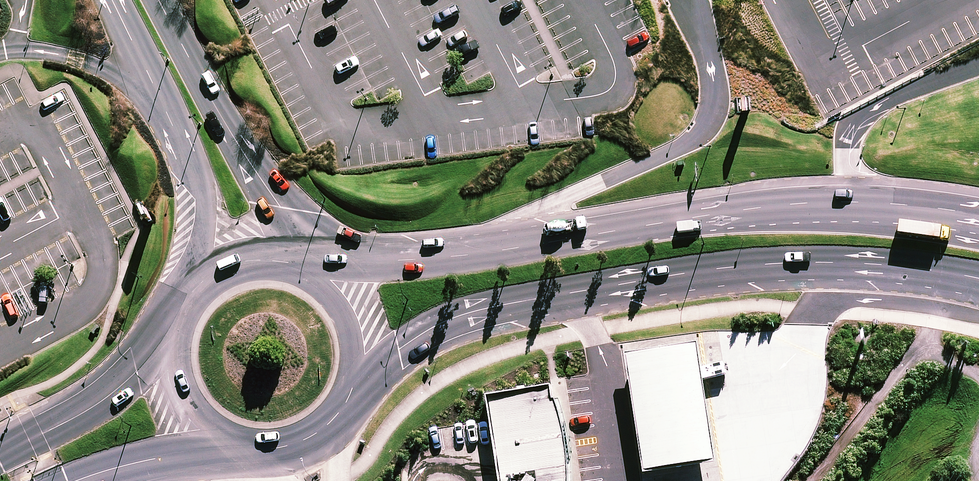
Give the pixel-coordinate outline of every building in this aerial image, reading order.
[(701,338),(629,349),(638,412),(647,469),(719,458),(710,401),(701,338)] [(486,392),(490,419),(500,480),(569,480),(570,470),(565,426),(556,395),(554,396),(552,381),(486,392)]
